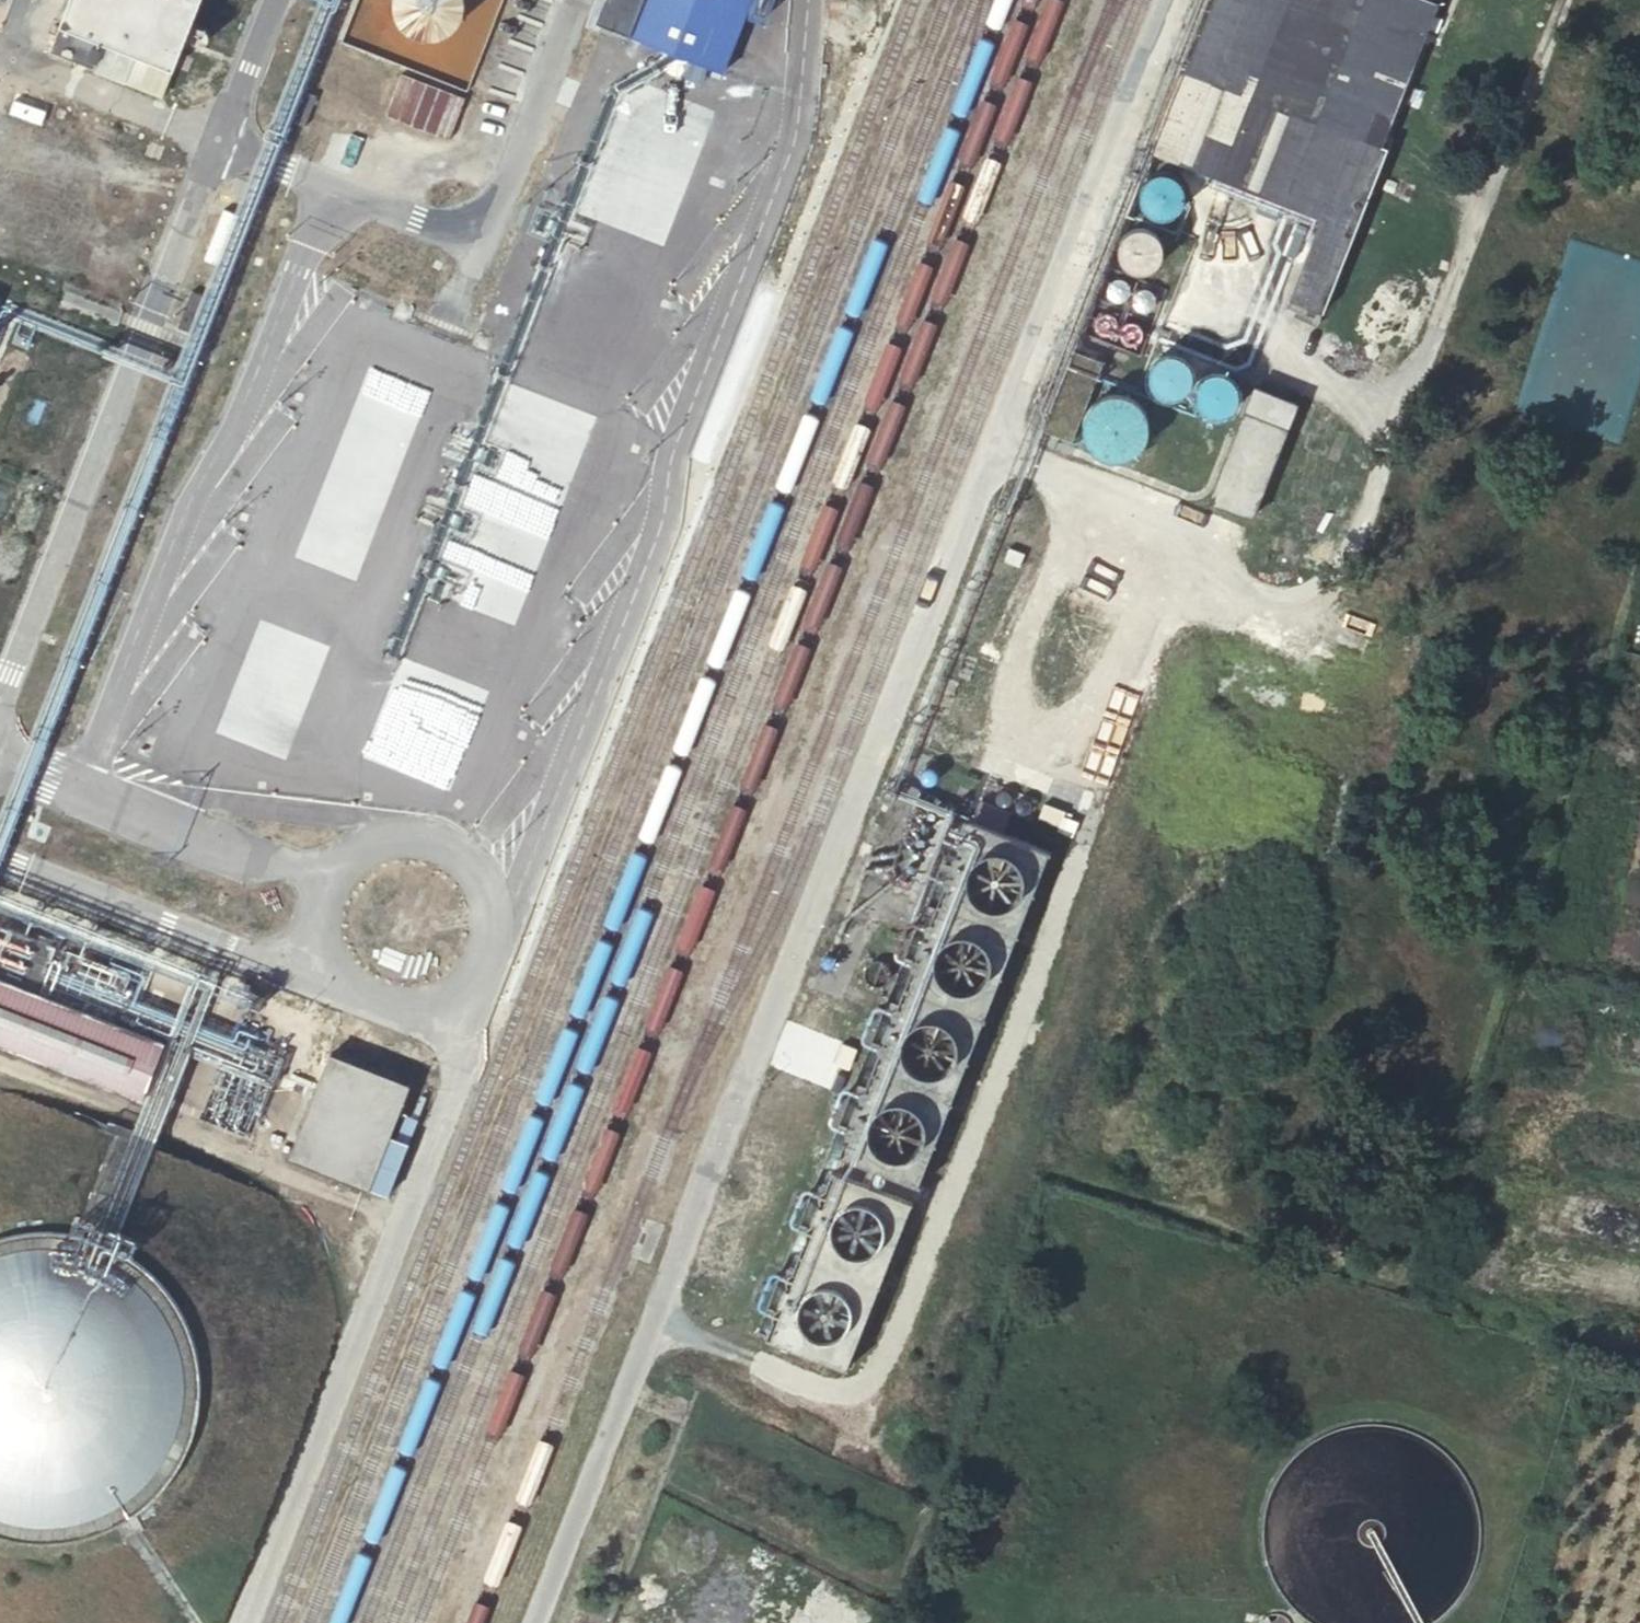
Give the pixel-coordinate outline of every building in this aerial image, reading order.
[(1,33),(14,0),(0,0),(0,33),(1,33)] [(54,54),(160,95),(196,0),(76,0),(54,54)] [(1322,329),(1390,157),(1382,154),(1439,13),(1407,0),(1220,0),(1157,157),(1328,226),(1292,316),(1322,329)] [(387,121),(453,141),(467,98),(400,77),(387,121)] [(1191,202),(1191,199),(1191,198),(1191,195),(1189,190),(1188,187),(1185,184),(1183,181),(1179,179),(1175,178),(1171,177),(1167,177),(1163,178),(1159,180),(1155,182),(1152,186),(1151,188),(1149,191),(1148,197),(1148,201),(1149,205),(1150,208),(1150,209),(1151,210),(1152,212),(1155,215),(1159,218),(1163,220),(1169,220),(1173,220),(1177,219),(1182,217),(1185,214),(1188,211),(1189,207),(1190,205),(1191,202)] [(1170,255),(1170,250),(1170,249),(1170,245),(1168,241),(1166,237),(1164,234),(1161,232),(1158,230),(1155,229),(1151,228),(1147,228),(1143,229),(1139,231),(1136,233),(1132,236),(1130,239),(1129,243),(1128,247),(1128,252),(1129,257),(1130,260),(1133,264),(1138,268),(1140,269),(1142,270),(1146,271),(1151,271),(1155,270),(1159,269),(1163,266),(1166,263),(1168,258),(1170,255)] [(1197,382),(1197,378),(1197,377),(1196,372),(1195,369),(1193,366),(1191,364),(1188,362),(1185,360),(1182,359),(1178,358),(1173,358),(1169,359),(1165,361),(1163,362),(1160,366),(1159,368),(1157,371),(1156,375),(1156,376),(1156,380),(1157,385),(1158,388),(1161,392),(1164,395),(1168,397),(1171,398),(1174,399),(1178,399),(1183,398),(1188,396),(1190,394),(1192,391),(1193,390),(1195,386),(1196,384),(1197,382)] [(1245,407),(1245,403),(1245,398),(1244,396),(1243,392),(1241,390),(1238,386),(1233,383),(1230,382),(1226,381),(1222,381),(1217,382),(1214,384),(1210,387),(1207,389),(1205,392),(1204,394),(1203,399),(1202,403),(1203,405),(1204,410),(1205,413),(1208,417),(1211,420),(1216,423),(1220,424),(1223,424),(1227,424),(1232,423),(1235,421),(1239,418),(1242,415),(1244,410),(1245,407)] [(1222,502),(1261,517),(1305,399),(1267,385),(1222,502)] [(1157,433),(1157,427),(1157,424),(1157,420),(1155,415),(1153,410),(1149,406),(1147,404),(1140,400),(1134,397),(1129,396),(1125,396),(1121,397),(1116,398),(1111,401),(1107,404),(1102,409),(1099,413),(1097,419),(1096,422),(1096,426),(1096,431),(1097,436),(1100,442),(1102,445),(1104,448),(1108,452),(1113,455),(1120,457),(1124,458),(1129,458),(1134,457),(1138,456),(1142,454),(1147,450),(1150,448),(1152,445),(1154,442),(1155,439),(1157,435),(1157,433)] [(2,492),(0,498),(0,532),(14,496),(2,492)] [(365,754),(365,758),(411,775),(417,775),(430,780),(458,780),(511,637),(543,637),(522,629),(522,617),(510,612),(515,599),(504,599),(485,592),(485,565),(489,555),(473,556),(473,546),(445,620),(445,626),(478,638),(429,639),(429,667),(402,656),(365,754)] [(282,734),(291,735),(292,720),(299,714),(294,708),(289,712),(264,710),(282,731),(253,729),(251,745),(240,732),(237,735),(223,734),(222,749),(237,750),(235,770),(219,752),(217,781),(227,773),(253,775),(261,785),(261,778),(273,768),(271,800),(299,802),(290,790),(301,780),(276,751),(259,750),(261,730),(272,743),(282,734)] [(837,1155),(935,1191),(1065,860),(967,823),(837,1155)] [(146,1109),(170,1049),(0,981),(0,1051),(146,1109)] [(205,1127),(256,1148),(276,1097),(224,1076),(205,1127)] [(296,1170),(371,1201),(402,1127),(326,1095),(296,1170)] [(762,1338),(862,1376),(926,1215),(829,1178),(762,1338)] [(190,1394),(189,1382),(187,1368),(184,1357),(181,1346),(175,1333),(169,1322),(162,1313),(153,1302),(140,1290),(131,1283),(121,1277),(110,1272),(99,1267),(85,1263),(67,1260),(45,1260),(31,1261),(17,1264),(6,1268),(0,1271),(0,1521),(13,1526),(22,1528),(43,1531),(58,1532),(67,1531),(79,1529),(93,1526),(104,1522),(117,1516),(129,1509),(137,1504),(146,1496),(156,1486),(166,1473),(174,1460),(179,1450),(184,1436),(187,1425),(190,1406),(190,1394)] [(1287,1619),(1283,1616),(1277,1614),(1272,1614),(1267,1616),(1263,1620),(1261,1622),(1290,1622),(1287,1619)]
